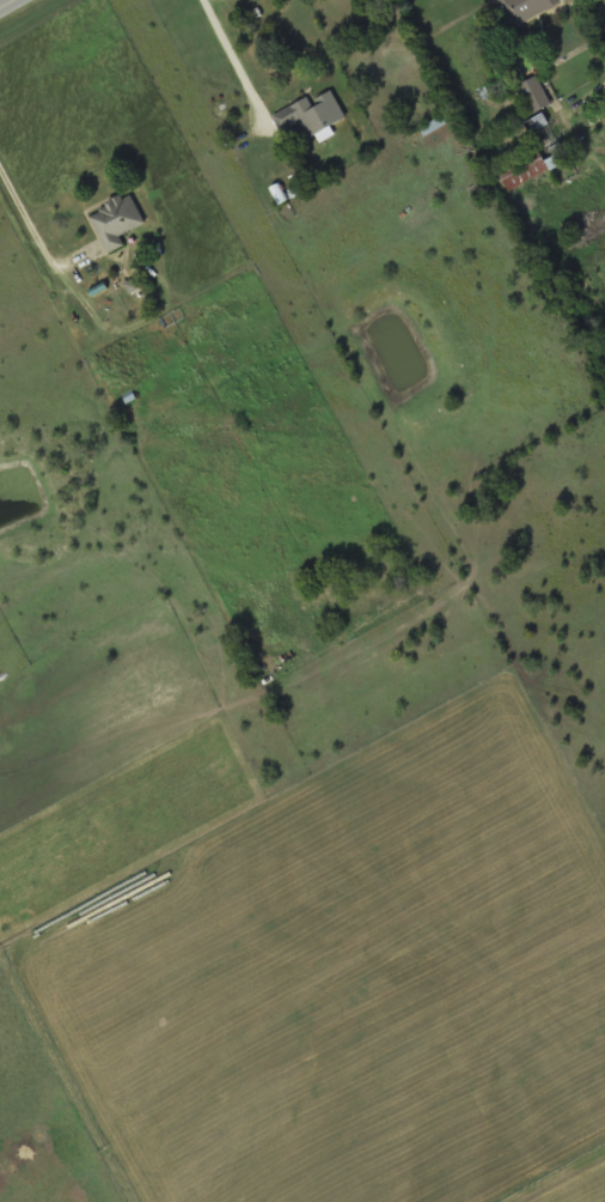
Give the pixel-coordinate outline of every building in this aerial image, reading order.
[(513,28),(566,0),(499,0),(513,28)] [(520,86),(534,113),(551,103),(537,77),(520,86)] [(273,116),(281,133),(301,122),(310,138),(347,119),(332,90),(311,101),(308,97),(273,116)] [(546,113),(526,121),(538,147),(496,166),(507,190),(569,162),(546,113)] [(120,236),(145,224),(132,194),(88,213),(108,254),(124,245),(120,236)]
